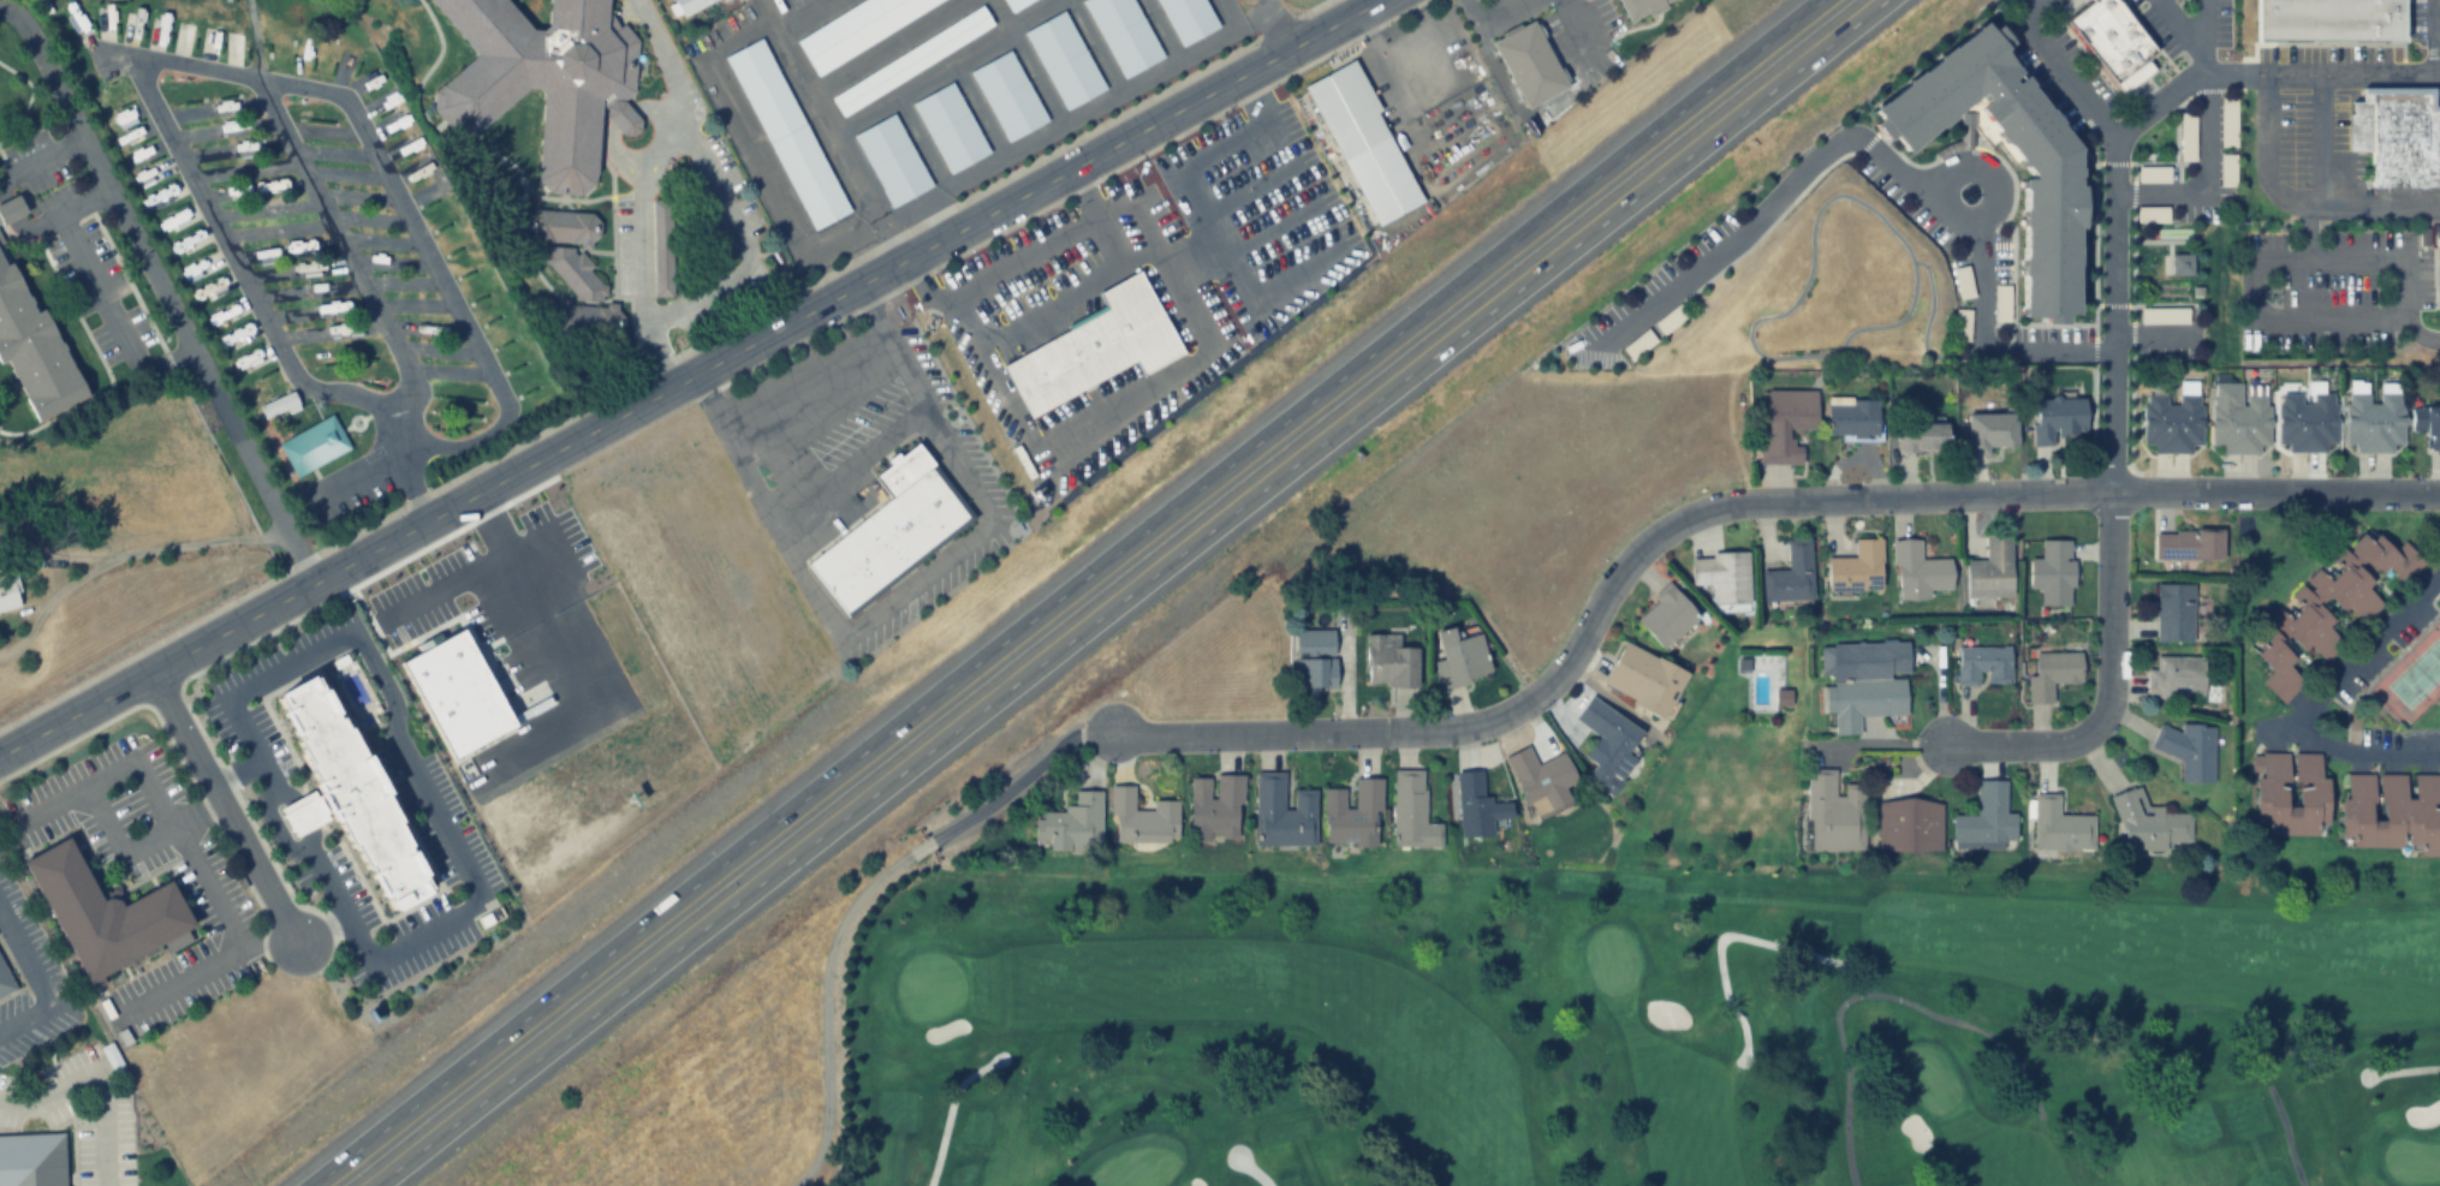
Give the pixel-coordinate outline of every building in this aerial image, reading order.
[(635,90),(637,41),(623,24),(620,26),(608,11),(609,0),(551,0),(549,24),(543,29),(534,29),(509,0),(432,0),(478,54),(442,84),(441,107),(457,127),(480,127),(529,87),(540,88),(544,93),(536,178),(549,191),(579,193),(594,183),(600,107),(605,107),(613,100),(623,101),(635,90)] [(680,17),(716,0),(673,0),(680,17)] [(814,72),(948,0),(859,0),(794,35),(814,72)] [(1011,12),(1033,0),(1004,0),(1011,12)] [(1120,80),(1162,61),(1134,0),(1084,0),(1120,80)] [(1218,29),(1204,0),(1156,0),(1180,48),(1218,29)] [(1630,22),(1669,0),(1618,0),(1630,22)] [(2121,94),(2154,68),(2146,58),(2155,50),(2115,0),(2088,0),(2063,20),(2121,94)] [(2406,0),(2257,0),(2257,36),(2406,37),(2406,0)] [(995,27),(983,6),(829,94),(841,115),(995,27)] [(1105,91),(1065,11),(1024,32),(1064,112),(1105,91)] [(197,18),(187,16),(182,47),(191,49),(197,18)] [(1492,42),(1529,108),(1569,85),(1533,20),(1492,42)] [(243,67),(245,25),(231,24),(230,66),(243,67)] [(215,53),(222,28),(215,26),(208,51),(215,53)] [(1885,139),(1912,156),(1978,107),(2034,185),(2021,330),(2077,330),(2079,161),(1983,34),(1871,120),(1885,139)] [(848,214),(763,37),(725,55),(810,232),(848,214)] [(1012,50),(970,70),(1004,143),(1046,123),(1012,50)] [(1303,87),(1379,226),(1424,201),(1375,112),(1380,109),(1352,59),(1303,87)] [(988,155),(954,81),(912,101),(946,174),(988,155)] [(2373,150),(2373,187),(2439,187),(2439,105),(2435,105),(2435,87),(2362,88),(2361,100),(2352,100),(2352,114),(2347,114),(2347,151),(2373,150)] [(400,101),(393,89),(371,103),(378,114),(400,101)] [(236,110),(235,99),(212,103),(214,113),(236,110)] [(605,107),(605,114),(613,125),(621,135),(632,135),(637,130),(638,120),(631,111),(623,101),(613,100),(605,107)] [(897,114),(855,132),(887,208),(930,189),(897,114)] [(222,124),(222,133),(252,133),(252,124),(222,124)] [(234,151),(256,151),(256,142),(234,141),(234,151)] [(274,170),(269,156),(244,166),(249,179),(274,170)] [(430,170),(427,159),(401,168),(405,179),(430,170)] [(25,211),(17,193),(0,202),(0,224),(25,211)] [(652,295),(671,295),(671,199),(652,199),(652,295)] [(288,204),(270,206),(271,214),(288,213),(288,204)] [(534,209),(525,216),(524,231),(534,242),(579,243),(579,245),(590,246),(590,243),(599,236),(600,221),(591,213),(534,209)] [(6,359),(38,422),(89,395),(44,308),(37,311),(0,233),(0,363),(6,359)] [(314,243),(289,243),(289,256),(314,256),(314,243)] [(541,252),(540,263),(547,263),(577,298),(601,299),(600,294),(605,294),(605,285),(600,284),(588,268),(590,266),(579,252),(575,255),(570,246),(546,245),(546,252),(541,252)] [(282,260),(282,249),(256,249),(256,260),(282,260)] [(399,265),(399,255),(369,255),(369,265),(399,265)] [(1002,365),(1030,417),(1135,360),(1142,375),(1183,352),(1138,270),(1097,292),(1106,309),(1002,365)] [(381,279),(382,290),(410,288),(410,277),(381,279)] [(393,308),(420,308),(420,300),(393,300),(393,308)] [(558,302),(548,312),(554,330),(613,336),(621,330),(623,316),(615,306),(558,302)] [(402,333),(433,336),(435,323),(403,320),(402,333)] [(358,322),(327,322),(327,334),(358,334),(358,322)] [(321,329),(291,329),(291,338),(321,338),(321,329)] [(2144,446),(2154,445),(2154,453),(2202,452),(2201,380),(2178,381),(2179,404),(2167,404),(2167,393),(2144,393),(2144,446)] [(2222,453),(2269,453),(2270,394),(2251,394),(2251,383),(2212,383),(2212,446),(2222,446),(2222,453)] [(2356,451),(2403,452),(2404,383),(2381,383),(2381,403),(2370,403),(2370,392),(2346,391),(2345,445),(2356,445),(2356,451)] [(1760,389),(1759,464),(1801,465),(1801,441),(1790,440),(1791,428),(1816,429),(1817,391),(1760,389)] [(301,410),(294,392),(263,403),(270,421),(301,410)] [(2289,451),(2337,451),(2337,394),(2302,394),(2302,392),(2278,392),(2278,444),(2289,444),(2289,451)] [(1878,398),(1827,398),(1827,439),(1878,439),(1878,398)] [(2087,398),(2033,399),(2034,445),(2053,445),(2053,433),(2087,433),(2087,398)] [(2427,434),(2427,450),(2439,450),(2439,407),(2412,407),(2412,434),(2427,434)] [(2017,451),(2017,412),(1968,412),(1968,451),(2017,451)] [(300,473),(349,451),(334,416),(284,438),(300,473)] [(468,426),(468,418),(439,418),(439,427),(468,426)] [(1897,451),(1949,451),(1949,425),(1897,425),(1897,451)] [(805,565),(846,618),(974,518),(915,443),(873,476),(889,497),(805,565)] [(2224,530),(2155,530),(2155,559),(2224,559),(2224,530)] [(2404,538),(2424,560),(2404,580),(2388,565),(2384,570),(2379,565),(2375,568),(2365,559),(2359,564),(2375,578),(2368,585),(2384,601),(2364,620),(2349,604),(2344,609),(2329,595),(2321,602),(2335,618),(2329,624),(2345,639),(2325,660),(2309,644),(2304,649),(2290,633),(2284,639),(2298,655),(2291,662),(2307,678),(2284,701),(2262,680),(2274,669),(2257,652),(2265,644),(2259,637),(2274,622),(2267,615),(2278,606),(2291,619),(2308,602),(2302,597),(2299,600),(2292,592),(2302,583),(2309,590),(2316,583),(2309,574),(2317,566),(2331,579),(2344,565),(2333,553),(2344,541),(2350,546),(2364,531),(2371,537),(2379,531),(2396,548),(2404,538)] [(1967,598),(2012,597),(2011,533),(1985,534),(1986,560),(1966,560),(1967,598)] [(1810,539),(1786,539),(1787,570),(1761,571),(1762,603),(1812,602),(1810,539)] [(1882,593),(1882,539),(1855,539),(1855,558),(1827,558),(1827,593),(1882,593)] [(1919,539),(1894,540),(1895,600),(1930,600),(1930,590),(1952,590),(1952,559),(1920,559),(1919,539)] [(2030,558),(2030,589),(2042,590),(2041,605),(2072,606),(2073,540),(2042,539),(2041,558),(2030,558)] [(1748,552),(1710,553),(1710,558),(1689,558),(1689,585),(1712,585),(1712,611),(1748,611),(1748,552)] [(25,606),(17,574),(0,578),(0,612),(25,606)] [(1663,649),(1697,616),(1665,583),(1651,597),(1655,601),(1635,620),(1663,649)] [(2156,583),(2156,640),(2194,640),(2194,583),(2156,583)] [(1435,661),(1441,687),(1492,675),(1482,632),(1459,638),(1457,626),(1437,631),(1444,659),(1435,661)] [(1296,630),(1296,689),(1336,689),(1336,630),(1296,630)] [(1419,687),(1419,647),(1400,647),(1400,634),(1368,634),(1368,687),(1419,687)] [(1623,642),(1602,687),(1664,716),(1686,671),(1623,642)] [(1907,643),(1819,644),(1820,676),(1831,676),(1831,687),(1819,687),(1820,713),(1833,712),(1834,735),(1858,734),(1858,716),(1906,715),(1905,673),(1908,673),(1907,643)] [(1957,685),(1978,685),(1978,672),(1987,672),(1987,684),(2010,684),(2011,647),(1957,647),(1957,685)] [(2027,676),(2027,703),(2053,703),(2053,683),(2082,683),(2082,652),(2035,652),(2035,676),(2027,676)] [(2156,668),(2147,668),(2146,696),(2204,697),(2205,655),(2156,654),(2156,668)] [(279,807),(296,839),(310,832),(340,816),(385,900),(391,898),(395,908),(435,888),(428,876),(432,875),(331,685),(323,690),(316,675),(280,696),(287,710),(281,713),(320,786),(293,799),(279,807)] [(1587,777),(1610,793),(1648,736),(1591,697),(1576,719),(1601,736),(1587,757),(1596,764),(1587,777)] [(2213,782),(2214,724),(2181,723),(2181,727),(2154,727),(2153,752),(2182,752),(2181,781),(2213,782)] [(1507,756),(1533,818),(1571,802),(1565,786),(1578,781),(1566,752),(1537,764),(1529,746),(1507,756)] [(2289,812),(2298,812),(2298,787),(2310,787),(2309,780),(2296,780),(2296,751),(2321,751),(2321,775),(2328,775),(2328,822),(2320,822),(2320,832),(2266,833),(2266,821),(2259,821),(2257,749),(2290,749),(2290,780),(2280,780),(2280,787),(2287,787),(2289,812)] [(1864,851),(1863,783),(1842,783),(1843,794),(1834,794),(1834,769),(1806,769),(1807,851),(1864,851)] [(1395,770),(1395,847),(1442,847),(1442,824),(1427,824),(1427,770),(1395,770)] [(1460,838),(1490,836),(1487,771),(1457,772),(1460,838)] [(2418,771),(2439,773),(2439,801),(2433,801),(2433,807),(2439,807),(2439,824),(2439,852),(2409,852),(2409,844),(2347,842),(2347,834),(2341,834),(2341,795),(2347,795),(2347,771),(2375,771),(2374,800),(2371,800),(2370,817),(2384,817),(2384,800),(2381,800),(2381,771),(2406,771),(2406,797),(2417,797),(2418,771)] [(1258,847),(1317,847),(1317,789),(1296,789),(1296,810),(1286,810),(1286,772),(1258,772),(1258,847)] [(1192,840),(1242,841),(1242,774),(1215,774),(1215,776),(1192,776),(1192,840)] [(1325,845),(1381,846),(1382,778),(1357,778),(1357,809),(1347,809),(1347,788),(1326,788),(1325,845)] [(1952,815),(1952,847),(2015,847),(2015,813),(2004,813),(2004,780),(1976,780),(1976,815),(1952,815)] [(1114,842),(1179,842),(1180,801),(1155,801),(1155,810),(1135,810),(1135,786),(1114,786),(1114,842)] [(1102,791),(1076,791),(1076,806),(1066,806),(1066,813),(1036,814),(1036,842),(1050,842),(1050,852),(1102,851),(1102,791)] [(2118,791),(2118,850),(2191,850),(2191,813),(2165,813),(2165,807),(2142,807),(2142,791),(2118,791)] [(2094,851),(2094,815),(2058,815),(2058,794),(2033,793),(2033,851),(2094,851)] [(1876,851),(1940,852),(1941,801),(1877,800),(1876,851)] [(25,863),(93,985),(197,929),(172,882),(125,907),(120,901),(112,900),(106,904),(71,838),(25,863)] [(16,989),(0,959),(0,997),(16,989)] [(64,1134),(0,1136),(0,1185),(66,1185),(64,1134)]
